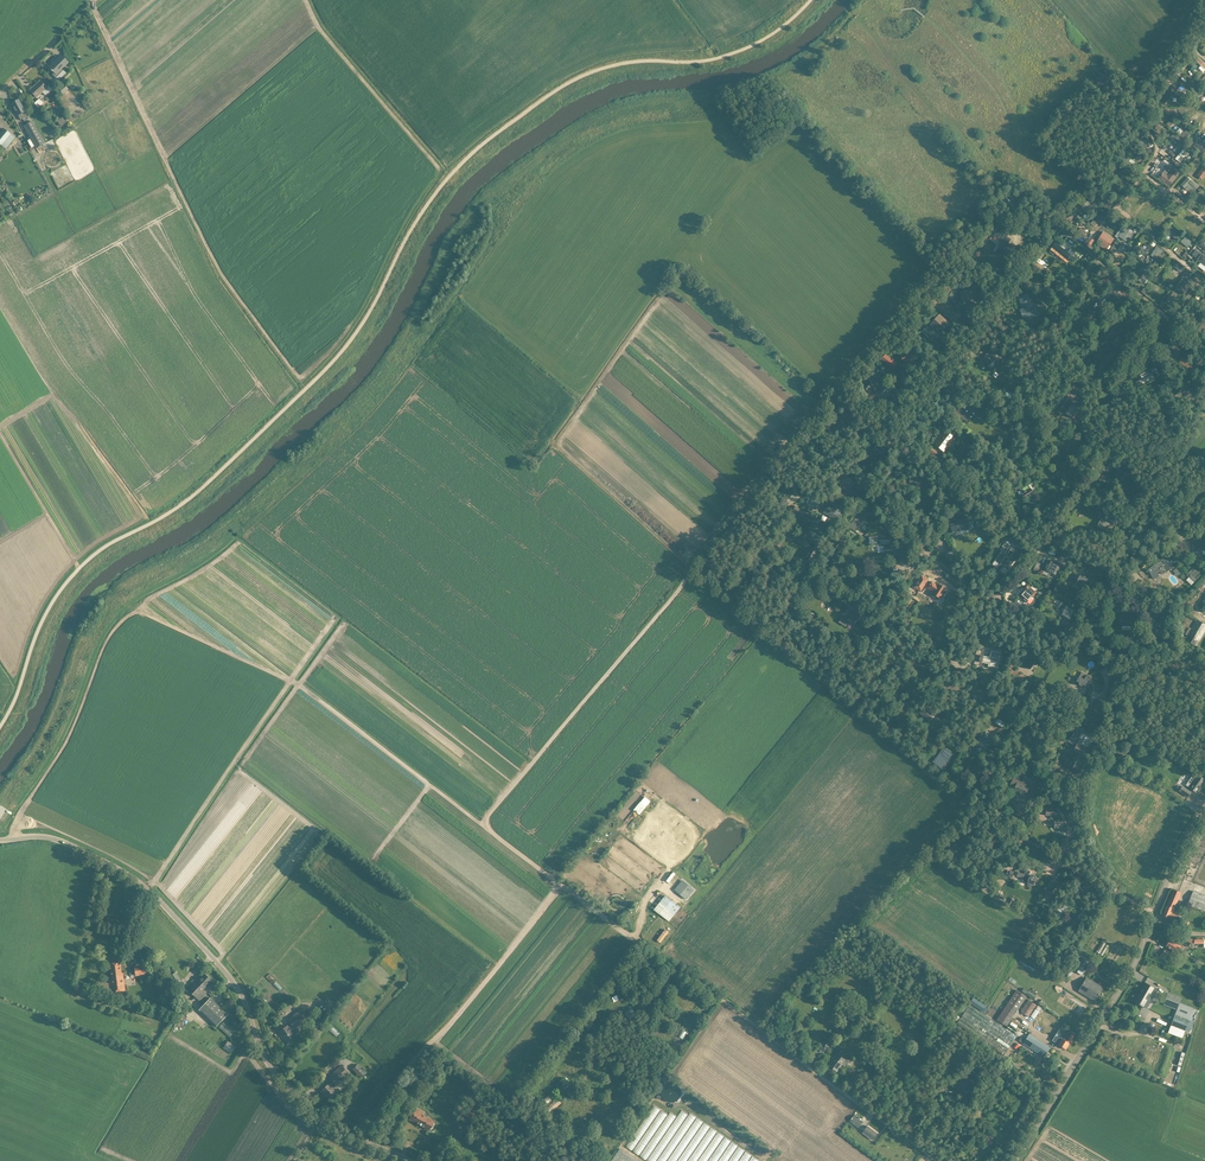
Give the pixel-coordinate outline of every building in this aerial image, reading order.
[(63,69),(69,63),(61,55),(55,61),(56,63),(50,68),(49,67),(54,73),(53,74),(56,78),(64,70),(63,69)] [(1195,72),(1189,69),(1182,81),(1188,85),(1195,72)] [(40,81),(30,91),(36,98),(42,92),(45,95),(52,89),(49,86),(46,88),(40,81)] [(58,89),(63,94),(68,89),(63,84),(58,89)] [(1183,99),(1188,90),(1182,86),(1177,96),(1183,99)] [(1202,87),(1195,89),(1197,98),(1204,95),(1202,87)] [(1167,106),(1173,96),(1169,94),(1163,104),(1167,106)] [(38,109),(44,103),(39,99),(35,103),(38,109)] [(12,104),(15,109),(21,120),(28,117),(21,105),(18,100),(12,104)] [(1191,127),(1197,129),(1201,117),(1194,115),(1191,127)] [(61,126),(67,123),(63,118),(58,121),(61,126)] [(32,121),(24,126),(36,148),(44,143),(32,121)] [(6,149),(15,138),(4,129),(0,134),(0,145),(6,149)] [(1182,130),(1179,133),(1188,142),(1193,136),(1189,131),(1187,134),(1182,130)] [(1175,135),(1169,144),(1174,147),(1175,145),(1179,147),(1184,141),(1175,135)] [(1198,143),(1196,150),(1204,154),(1204,145),(1198,143)] [(1183,164),(1190,155),(1185,150),(1177,160),(1183,164)] [(1173,188),(1183,173),(1171,165),(1160,180),(1173,188)] [(1193,180),(1181,187),(1188,197),(1199,190),(1193,180)] [(1144,221),(1146,217),(1150,219),(1156,211),(1146,205),(1138,218),(1144,221)] [(1111,220),(1105,228),(1112,234),(1118,226),(1111,220)] [(1202,239),(1196,234),(1199,230),(1195,226),(1188,234),(1199,243),(1202,239)] [(993,236),(1001,241),(998,247),(999,247),(995,253),(1000,256),(1011,239),(1007,236),(1009,233),(998,227),(993,236)] [(1108,235),(1101,241),(1107,247),(1114,241),(1108,235)] [(1191,250),(1195,245),(1187,237),(1182,242),(1191,250)] [(1049,252),(1054,255),(1056,252),(1069,263),(1073,257),(1072,256),(1076,252),(1071,248),(1068,252),(1055,242),(1051,248),(1052,249),(1049,252)] [(1154,267),(1164,250),(1158,247),(1157,249),(1150,246),(1146,253),(1150,255),(1146,262),(1154,267)] [(1203,253),(1202,254),(1198,250),(1192,257),(1199,263),(1200,262),(1204,267),(1202,270),(1204,273),(1204,255),(1203,253)] [(1174,268),(1183,273),(1186,267),(1177,262),(1174,268)] [(1136,279),(1146,286),(1155,273),(1145,266),(1136,279)] [(1170,292),(1172,288),(1163,282),(1161,286),(1170,292)] [(1053,290),(1046,285),(1041,291),(1048,297),(1053,290)] [(972,299),(972,296),(972,294),(969,294),(968,290),(960,292),(961,298),(962,300),(962,301),(959,303),(958,302),(954,306),(958,312),(962,309),(961,308),(969,306),(969,300),(972,299)] [(1022,309),(1020,310),(1022,317),(1032,314),(1033,316),(1037,315),(1033,305),(1031,306),(1026,294),(1018,297),(1022,309)] [(1094,313),(1097,315),(1100,311),(1104,315),(1118,299),(1114,295),(1106,304),(1106,305),(1105,307),(1104,307),(1097,301),(1090,309),(1093,312),(1094,313)] [(940,314),(929,325),(939,335),(941,333),(943,335),(947,331),(945,329),(949,323),(940,314)] [(1121,339),(1125,336),(1128,333),(1130,331),(1130,330),(1131,329),(1126,324),(1116,334),(1121,339)] [(1177,355),(1180,350),(1177,348),(1179,345),(1172,339),(1168,345),(1168,346),(1166,349),(1171,352),(1172,351),(1177,355)] [(1139,357),(1143,350),(1136,345),(1135,348),(1132,352),(1139,357)] [(914,361),(913,358),(911,352),(910,348),(903,351),(905,355),(901,356),(903,361),(905,365),(914,361)] [(982,349),(977,356),(982,360),(983,358),(990,364),(988,366),(991,369),(996,364),(993,361),(995,359),(988,353),(988,354),(982,349)] [(885,355),(882,360),(892,368),(897,363),(892,359),(891,359),(885,355)] [(1196,366),(1183,357),(1179,363),(1192,372),(1196,366)] [(1149,365),(1138,371),(1136,372),(1142,382),(1153,376),(1152,374),(1157,370),(1153,363),(1149,365)] [(871,382),(863,392),(875,401),(879,396),(878,395),(884,387),(883,385),(885,382),(879,377),(873,384),(871,382)] [(1190,388),(1187,391),(1184,388),(1177,394),(1181,398),(1183,395),(1187,399),(1194,392),(1190,388)] [(1068,398),(1058,412),(1063,415),(1065,413),(1071,417),(1071,416),(1074,419),(1077,415),(1078,415),(1080,412),(1078,410),(1080,407),(1075,404),(1073,407),(1070,405),(1073,401),(1068,398)] [(958,409),(955,413),(966,420),(976,407),(965,399),(962,403),(960,404),(958,406),(958,409)] [(844,433),(843,430),(845,430),(845,429),(846,429),(845,421),(842,421),(841,416),(834,416),(835,424),(838,424),(839,429),(836,429),(837,434),(844,433)] [(944,429),(933,444),(937,447),(940,449),(944,452),(943,451),(949,444),(948,443),(953,436),(944,429)] [(882,456),(887,450),(878,442),(873,448),(882,456)] [(1073,456),(1076,451),(1077,447),(1069,444),(1068,447),(1066,453),(1073,456)] [(1113,478),(1117,471),(1118,470),(1123,473),(1127,466),(1120,462),(1117,466),(1110,462),(1105,470),(1108,472),(1107,474),(1113,478)] [(910,484),(916,484),(916,486),(927,485),(927,474),(920,474),(918,475),(918,479),(914,479),(913,477),(909,477),(910,484)] [(845,475),(842,478),(839,476),(836,479),(838,482),(846,491),(855,483),(851,479),(850,480),(845,475)] [(855,483),(860,488),(864,484),(860,479),(855,483)] [(1034,494),(1032,491),(1036,489),(1032,483),(1028,485),(1028,484),(1023,488),(1025,491),(1022,494),(1025,499),(1029,496),(1030,497),(1031,496),(1030,496),(1033,494),(1034,494)] [(873,515),(868,509),(865,511),(851,494),(845,500),(869,518),(873,515)] [(833,504),(832,506),(828,504),(823,512),(829,515),(835,519),(836,516),(841,518),(842,515),(839,514),(844,505),(840,503),(834,499),(832,503),(833,504)] [(796,506),(792,511),(796,514),(800,517),(804,512),(796,506)] [(1114,525),(1115,525),(1118,521),(1101,513),(1098,517),(1101,519),(1098,526),(1110,532),(1114,525)] [(953,532),(964,529),(964,531),(969,529),(969,527),(966,517),(956,520),(956,523),(951,525),(953,532)] [(785,528),(782,534),(787,537),(788,536),(791,538),(802,543),(805,537),(794,532),(785,528)] [(1193,541),(1195,552),(1204,550),(1204,535),(1203,536),(1203,539),(1193,541)] [(891,539),(877,540),(877,537),(869,537),(870,544),(874,544),(874,546),(877,546),(878,546),(884,546),(884,550),(891,549),(891,539)] [(1184,542),(1178,544),(1179,550),(1182,550),(1183,555),(1187,554),(1184,542)] [(1008,548),(1009,546),(1005,543),(1002,547),(1004,548),(995,561),(1000,564),(1003,567),(1008,570),(1015,560),(1017,561),(1022,556),(1017,552),(1016,554),(1014,552),(1013,552),(1010,557),(1007,555),(1010,550),(1008,548)] [(810,565),(812,563),(812,561),(816,563),(818,559),(824,549),(822,547),(816,544),(813,550),(811,549),(804,562),(810,565)] [(956,554),(952,549),(945,555),(949,559),(956,554)] [(1151,568),(1148,570),(1150,573),(1154,579),(1159,576),(1157,573),(1160,571),(1162,574),(1166,572),(1175,566),(1167,555),(1159,560),(1160,562),(1151,568)] [(1049,577),(1051,573),(1056,575),(1060,567),(1052,563),(1052,562),(1049,560),(1045,568),(1043,574),(1049,577)] [(1044,565),(1037,562),(1033,569),(1040,572),(1044,565)] [(1193,568),(1186,575),(1194,582),(1201,575),(1193,568)] [(1026,569),(1023,576),(1028,578),(1032,571),(1026,569)] [(1083,589),(1087,591),(1087,590),(1090,592),(1093,585),(1089,583),(1090,581),(1088,579),(1089,577),(1084,575),(1083,577),(1078,574),(1074,582),(1084,587),(1083,589)] [(922,576),(915,587),(921,591),(928,579),(922,576)] [(998,581),(992,590),(996,592),(1002,583),(998,581)] [(932,582),(928,588),(934,591),(931,595),(936,598),(937,596),(939,598),(941,596),(943,597),(946,593),(945,592),(945,591),(944,590),(945,589),(945,588),(943,587),(938,584),(938,585),(932,582)] [(1027,603),(1036,592),(1028,584),(1023,590),(1024,592),(1020,597),(1027,603)] [(843,599),(856,608),(861,600),(848,592),(843,599)] [(1195,612),(1203,615),(1204,611),(1204,610),(1204,594),(1203,593),(1195,612)] [(1065,604),(1062,602),(1058,608),(1062,610),(1060,614),(1068,618),(1067,619),(1071,621),(1076,610),(1073,609),(1073,610),(1064,605),(1065,604)] [(842,617),(839,622),(846,627),(848,623),(853,626),(857,620),(856,619),(857,618),(859,619),(861,616),(857,613),(854,618),(849,615),(846,620),(842,617)] [(1130,627),(1134,627),(1134,618),(1133,618),(1133,615),(1121,615),(1122,626),(1130,626),(1130,627)] [(1151,617),(1150,634),(1162,635),(1163,618),(1151,617)] [(1196,647),(1204,631),(1204,624),(1196,619),(1191,628),(1189,627),(1185,634),(1190,637),(1187,642),(1196,647)] [(928,632),(924,636),(929,641),(933,636),(928,632)] [(989,664),(988,667),(997,669),(999,661),(1000,652),(991,650),(990,657),(983,656),(985,649),(982,649),(979,666),(981,666),(982,662),(989,664)] [(837,666),(838,666),(843,670),(848,662),(844,659),(843,658),(837,666)] [(1033,664),(1036,665),(1038,661),(1034,659),(1033,661),(1027,658),(1024,666),(1031,669),(1033,664)] [(916,672),(923,679),(928,673),(921,666),(916,672)] [(1082,672),(1076,683),(1084,687),(1088,680),(1089,680),(1091,677),(1082,672)] [(980,702),(975,712),(979,714),(980,711),(982,712),(983,709),(982,708),(984,704),(985,704),(987,700),(982,697),(980,702)] [(1092,707),(1098,710),(1102,702),(1095,699),(1092,707)] [(924,713),(930,719),(931,718),(932,719),(928,724),(932,728),(936,724),(941,728),(944,725),(938,720),(939,718),(935,714),(933,716),(932,715),(933,715),(927,710),(924,713)] [(977,744),(985,749),(994,738),(986,732),(977,744)] [(1017,738),(1019,742),(1021,741),(1024,748),(1028,746),(1027,743),(1029,741),(1027,737),(1025,738),(1023,735),(1017,738)] [(1083,759),(1080,757),(1082,755),(1083,756),(1087,749),(1077,744),(1073,751),(1077,752),(1075,755),(1075,754),(1069,765),(1078,769),(1083,759)] [(944,747),(933,762),(942,769),(953,754),(944,747)] [(982,757),(978,755),(969,770),(978,775),(987,760),(984,758),(986,755),(984,754),(982,757)] [(1201,777),(1197,774),(1186,789),(1182,786),(1179,790),(1184,793),(1188,797),(1191,792),(1192,789),(1197,793),(1203,784),(1204,785),(1204,782),(1204,780),(1201,777)] [(1020,780),(1021,777),(1015,775),(1010,786),(1014,788),(1013,790),(1018,792),(1017,793),(1021,795),(1021,794),(1025,796),(1027,793),(1029,794),(1029,795),(1034,797),(1041,782),(1036,780),(1032,789),(1029,788),(1031,785),(1020,780)] [(647,798),(636,811),(642,816),(653,803),(647,798)] [(1054,821),(1054,822),(1054,828),(1063,828),(1063,827),(1064,826),(1064,823),(1063,822),(1063,821),(1061,821),(1061,820),(1060,820),(1060,819),(1059,819),(1058,819),(1058,820),(1058,821),(1057,821),(1057,809),(1051,809),(1046,809),(1046,815),(1050,815),(1050,818),(1054,821)] [(950,844),(949,853),(956,853),(965,853),(965,847),(965,844),(967,844),(967,832),(957,831),(957,837),(960,837),(959,846),(957,846),(957,844),(950,844)] [(1018,872),(1017,875),(1023,877),(1022,879),(1024,882),(1034,885),(1034,884),(1034,885),(1035,885),(1037,877),(1035,877),(1035,876),(1034,875),(1033,876),(1033,877),(1030,876),(1028,874),(1030,874),(1030,872),(1030,871),(1025,870),(1024,874),(1018,872)] [(1204,887),(1204,876),(1200,874),(1196,883),(1202,885),(1204,887)] [(644,880),(642,882),(649,890),(652,888),(644,880)] [(683,880),(674,889),(686,899),(694,890),(683,880)] [(1052,896),(1053,891),(1055,891),(1057,882),(1051,880),(1049,887),(1047,887),(1045,894),(1047,894),(1046,895),(1051,896),(1052,896)] [(1169,918),(1175,920),(1177,915),(1171,912),(1173,908),(1174,909),(1181,892),(1174,889),(1162,916),(1169,918)] [(1204,911),(1203,913),(1204,914),(1204,896),(1193,891),(1188,904),(1204,911)] [(666,896),(661,901),(655,909),(661,913),(669,920),(679,907),(666,896)] [(1065,899),(1059,908),(1064,912),(1071,903),(1065,899)] [(1073,916),(1065,927),(1071,932),(1086,913),(1079,908),(1074,915),(1073,914),(1072,916),(1073,916)] [(668,928),(664,934),(658,941),(662,944),(672,931),(668,928)] [(1183,934),(1179,941),(1177,943),(1170,939),(1166,946),(1174,950),(1173,951),(1177,954),(1183,943),(1186,945),(1189,946),(1193,940),(1190,938),(1183,934)] [(1109,946),(1102,942),(1096,952),(1103,956),(1109,946)] [(1068,967),(1082,975),(1089,962),(1075,954),(1068,967)] [(125,990),(123,973),(121,973),(120,962),(110,963),(112,979),(102,980),(103,993),(108,992),(108,997),(113,996),(112,992),(125,990)] [(134,966),(135,975),(142,974),(152,973),(151,964),(140,965),(139,962),(136,962),(136,966),(134,966)] [(1069,978),(1072,972),(1067,969),(1064,974),(1069,978)] [(175,985),(176,984),(181,981),(175,972),(170,976),(169,976),(175,985)] [(199,1001),(202,997),(206,993),(203,990),(212,980),(204,974),(199,979),(196,976),(192,981),(190,983),(193,985),(188,990),(199,1001)] [(1078,991),(1090,998),(1095,1001),(1103,988),(1098,985),(1086,978),(1078,991)] [(278,983),(276,985),(282,991),(284,989),(278,983)] [(1141,988),(1150,994),(1150,993),(1153,995),(1156,990),(1149,986),(1144,983),(1141,988)] [(656,1000),(662,992),(656,988),(650,995),(656,1000)] [(1136,1002),(1143,1006),(1146,1008),(1153,995),(1150,993),(1150,994),(1141,988),(1138,994),(1140,995),(1136,1002)] [(803,989),(799,994),(807,999),(811,994),(803,989)] [(1026,997),(1016,990),(997,1019),(1006,1026),(1026,997)] [(1181,997),(1168,993),(1164,1005),(1176,1009),(1181,997)] [(200,1008),(213,1022),(216,1026),(228,1015),(210,998),(200,1008)] [(973,998),(970,1003),(971,1003),(983,1011),(986,1006),(974,998),(973,998)] [(1037,1005),(1029,999),(1021,1011),(1029,1017),(1037,1005)] [(322,1015),(329,1008),(330,1005),(327,1002),(325,1004),(322,1002),(315,1009),(322,1015)] [(1171,1026),(1185,1031),(1189,1033),(1194,1021),(1198,1011),(1179,1004),(1175,1014),(1171,1026)] [(957,1023),(1005,1054),(1017,1036),(1013,1034),(1016,1029),(1008,1025),(1006,1029),(969,1005),(957,1023)] [(287,1026),(278,1032),(281,1036),(282,1035),(286,1041),(291,1037),(294,1035),(298,1032),(294,1027),(308,1017),(306,1014),(302,1008),(293,1015),(288,1019),(292,1024),(288,1027),(287,1026)] [(627,1016),(634,1021),(639,1015),(633,1009),(627,1016)] [(1034,1027),(1055,1040),(1054,1042),(1061,1046),(1066,1049),(1074,1036),(1070,1033),(1066,1040),(1060,1036),(1064,1029),(1042,1015),(1034,1027)] [(1020,1030),(1023,1026),(1013,1019),(1010,1023),(1020,1030)] [(219,1027),(230,1037),(235,1031),(224,1021),(219,1027)] [(1152,1028),(1156,1030),(1161,1023),(1157,1021),(1152,1028)] [(330,1029),(339,1038),(342,1035),(333,1026),(330,1029)] [(686,1030),(681,1035),(685,1040),(690,1035),(686,1030)] [(1021,1037),(1019,1041),(1044,1057),(1050,1047),(1029,1034),(1025,1040),(1021,1037)] [(828,1047),(833,1040),(828,1036),(822,1043),(828,1047)] [(231,1053),(236,1046),(228,1041),(224,1046),(223,1048),(231,1053)] [(829,1066),(834,1070),(837,1072),(843,1064),(845,1066),(852,1057),(850,1055),(839,1047),(832,1056),(835,1058),(829,1066)] [(330,1099),(334,1095),(338,1092),(333,1087),(350,1072),(342,1064),(335,1070),(329,1077),(333,1081),(329,1085),(328,1084),(321,1091),(324,1094),(325,1094),(330,1099)] [(358,1064),(352,1069),(360,1078),(366,1073),(358,1064)] [(954,1085),(962,1091),(964,1088),(969,1091),(975,1083),(971,1080),(971,1079),(965,1074),(960,1081),(958,1079),(954,1085)] [(560,1086),(565,1091),(570,1087),(565,1082),(560,1086)] [(956,1102),(958,1097),(948,1093),(946,1097),(956,1102)] [(556,1111),(564,1102),(559,1097),(550,1105),(556,1111)] [(860,1119),(866,1112),(860,1107),(854,1115),(860,1119)] [(429,1130),(432,1125),(434,1121),(422,1114),(423,1112),(416,1108),(409,1119),(429,1130)] [(858,1128),(859,1127),(863,1122),(854,1115),(849,1121),(858,1128)] [(872,1140),(874,1138),(877,1133),(868,1126),(864,1131),(862,1133),(872,1140)] [(620,1149),(611,1160),(638,1160),(620,1149)]
